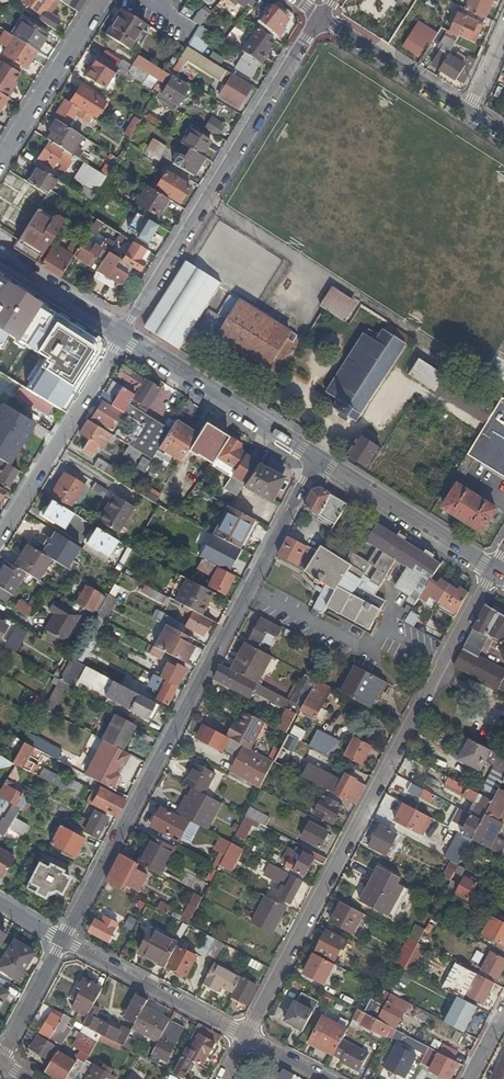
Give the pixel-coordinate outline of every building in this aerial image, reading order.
[(22,2),(43,15),(45,17),(55,0),(24,0),(22,2)] [(59,0),(55,0),(45,17),(43,15),(40,20),(55,30),(61,22),(50,14),(59,0)] [(60,1),(78,13),(86,0),(60,0),(60,1)] [(217,7),(221,11),(230,1),(240,9),(248,0),(223,0),(217,7)] [(463,10),(483,18),(492,0),(468,0),(463,10)] [(182,13),(191,18),(195,10),(186,6),(182,13)] [(452,25),(449,31),(472,42),(480,25),(458,14),(460,11),(452,8),(445,22),(452,25)] [(146,25),(122,10),(106,34),(130,50),(135,43),(142,31),(146,25)] [(287,22),(272,10),(260,25),(275,37),(287,22)] [(195,22),(201,27),(209,16),(203,11),(195,22)] [(25,19),(14,37),(38,52),(49,35),(25,19)] [(425,43),(430,46),(433,42),(437,36),(418,23),(402,48),(416,57),(425,43)] [(187,49),(207,62),(212,55),(205,51),(214,36),(201,28),(187,49)] [(457,36),(441,29),(437,36),(433,42),(442,46),(446,38),(455,42),(457,36)] [(142,31),(135,43),(142,47),(149,35),(142,31)] [(275,43),(259,32),(245,55),(260,65),(261,65),(275,43)] [(38,52),(14,37),(3,54),(26,69),(38,52)] [(446,38),(442,46),(440,51),(449,55),(455,42),(446,38)] [(186,51),(170,76),(176,79),(187,62),(218,82),(222,77),(230,82),(219,99),(238,111),(251,90),(207,62),(187,49),(186,51)] [(447,57),(449,55),(440,51),(431,66),(438,71),(447,57)] [(458,53),(453,61),(463,67),(467,58),(458,53)] [(245,55),(244,55),(234,71),(249,81),(260,65),(245,55)] [(169,75),(142,57),(130,76),(146,86),(152,77),(163,84),(169,75)] [(453,61),(447,57),(438,71),(464,87),(475,62),(467,58),(463,67),(453,61)] [(118,70),(99,58),(86,78),(105,90),(118,70)] [(1,61),(0,62),(0,93),(8,98),(13,90),(11,89),(15,81),(20,73),(1,61)] [(187,91),(189,88),(176,79),(170,76),(158,94),(154,101),(173,112),(176,108),(160,98),(169,84),(173,87),(175,83),(187,91)] [(160,98),(176,108),(187,91),(175,83),(173,87),(169,84),(160,98)] [(80,88),(70,104),(96,120),(106,105),(80,88)] [(113,94),(108,100),(118,107),(122,100),(113,94)] [(91,119),(65,102),(55,118),(73,129),(79,119),(88,125),(91,119)] [(127,131),(133,135),(139,124),(133,120),(127,131)] [(80,138),(54,122),(47,133),(52,136),(47,144),(48,144),(72,159),(77,162),(81,155),(73,150),(80,138)] [(192,129),(190,132),(201,139),(203,135),(192,129)] [(214,129),(210,135),(221,142),(225,136),(214,129)] [(190,132),(181,146),(201,159),(210,145),(201,139),(190,132)] [(152,142),(143,155),(157,164),(166,150),(152,142)] [(72,159),(48,144),(38,160),(53,170),(56,164),(61,167),(57,172),(62,175),(72,159)] [(203,161),(186,150),(185,153),(187,154),(182,161),(177,169),(191,178),(203,161)] [(171,166),(177,169),(182,161),(176,157),(171,166)] [(77,162),(72,159),(62,175),(82,188),(95,195),(97,191),(105,180),(98,175),(77,162)] [(98,175),(105,180),(111,170),(104,166),(98,175)] [(26,185),(45,197),(48,192),(55,181),(36,169),(26,185)] [(164,175),(154,191),(177,206),(188,190),(164,175)] [(91,201),(95,195),(82,188),(78,195),(90,202),(91,201)] [(167,202),(145,189),(135,205),(156,219),(167,202)] [(108,199),(97,191),(95,195),(91,201),(102,208),(108,199)] [(9,228),(17,215),(0,205),(0,222),(9,228)] [(34,214),(12,250),(35,265),(41,255),(62,221),(56,218),(51,218),(48,223),(34,214)] [(138,234),(146,222),(139,218),(131,230),(138,234)] [(94,222),(86,235),(92,238),(100,244),(110,250),(113,245),(115,242),(107,237),(106,239),(98,233),(102,227),(94,222)] [(113,222),(108,230),(118,237),(123,228),(113,222)] [(157,229),(146,222),(138,234),(134,241),(145,248),(157,229)] [(92,238),(86,235),(80,245),(79,246),(85,249),(92,238)] [(125,241),(118,237),(115,242),(113,245),(120,249),(125,241)] [(71,258),(79,246),(80,245),(72,240),(64,253),(71,258)] [(110,250),(100,244),(97,250),(99,251),(95,256),(103,261),(107,255),(110,250)] [(149,256),(131,245),(120,263),(107,255),(103,261),(102,262),(95,273),(115,286),(113,290),(120,294),(122,290),(120,288),(131,271),(137,275),(149,256)] [(39,267),(58,279),(71,259),(71,258),(64,253),(52,246),(45,258),(39,267)] [(85,249),(79,246),(71,258),(71,259),(88,269),(95,258),(95,256),(99,251),(97,250),(90,246),(87,251),(85,249)] [(41,255),(35,265),(39,267),(45,258),(41,255)] [(187,260),(145,326),(181,349),(223,282),(187,260)] [(25,389),(50,404),(64,412),(100,357),(105,350),(101,339),(96,336),(0,279),(0,350),(8,337),(44,358),(25,389)] [(325,310),(346,322),(357,303),(332,288),(320,307),(325,310)] [(216,316),(228,324),(239,305),(228,298),(216,316)] [(288,336),(239,305),(228,324),(216,316),(209,312),(198,328),(266,371),(274,359),(279,362),(289,346),(283,343),(288,336)] [(407,339),(385,325),(381,332),(403,346),(407,339)] [(381,332),(376,338),(365,331),(325,395),(337,402),(331,411),(355,426),(404,347),(403,346),(381,332)] [(293,339),(288,336),(283,343),(289,346),(293,339)] [(444,379),(446,380),(451,372),(446,369),(441,377),(418,363),(409,378),(435,394),(444,379)] [(111,407),(123,415),(129,405),(132,400),(143,382),(123,369),(117,378),(125,383),(122,389),(111,407)] [(468,382),(451,372),(446,380),(448,381),(463,391),(468,382)] [(125,383),(117,378),(114,384),(122,389),(125,383)] [(486,426),(496,410),(463,391),(448,381),(446,380),(444,379),(435,394),(438,396),(486,426)] [(143,382),(132,400),(147,409),(159,389),(144,380),(143,382)] [(473,382),(469,389),(479,395),(483,388),(473,382)] [(50,404),(20,386),(14,396),(44,413),(50,404)] [(503,480),(503,401),(502,400),(496,410),(486,426),(467,457),(475,462),(485,468),(498,476),(503,480)] [(111,407),(103,402),(92,420),(113,433),(124,415),(123,415),(111,407)] [(129,405),(123,415),(124,415),(143,427),(130,447),(140,453),(151,460),(157,450),(170,430),(129,405)] [(7,465),(27,433),(25,431),(31,421),(7,406),(0,417),(0,460),(7,465)] [(108,433),(88,421),(80,434),(88,440),(81,451),(92,458),(108,433)] [(170,430),(157,450),(180,464),(187,453),(197,436),(175,422),(170,430)] [(227,438),(204,424),(197,436),(187,453),(195,458),(196,457),(210,465),(227,438)] [(347,458),(368,470),(380,451),(371,446),(376,438),(364,430),(347,458)] [(224,489),(237,497),(243,486),(257,464),(244,457),(245,455),(237,450),(240,445),(230,439),(217,459),(236,470),(224,489)] [(130,447),(128,446),(124,453),(136,461),(140,453),(130,447)] [(475,462),(467,457),(457,473),(466,478),(467,476),(475,462)] [(135,469),(142,474),(149,463),(142,458),(135,469)] [(0,460),(0,471),(1,472),(0,473),(0,484),(8,489),(18,472),(7,465),(0,460)] [(99,460),(94,467),(115,480),(120,473),(99,460)] [(257,464),(243,486),(270,502),(283,480),(257,464)] [(66,474),(50,500),(52,501),(68,511),(83,485),(66,474)] [(110,492),(97,483),(92,490),(103,497),(105,499),(110,492)] [(134,492),(146,500),(150,493),(138,486),(134,492)] [(498,512),(460,488),(445,511),(483,535),(498,512)] [(146,500),(155,505),(161,495),(152,490),(150,493),(146,500)] [(348,507),(321,491),(313,491),(304,507),(311,512),(309,515),(315,519),(318,515),(336,526),(348,507)] [(114,496),(98,522),(116,533),(132,506),(114,496)] [(68,511),(52,501),(43,517),(65,530),(75,515),(68,511)] [(165,510),(156,505),(152,512),(160,516),(162,517),(165,510)] [(230,508),(227,506),(211,535),(237,549),(241,541),(253,520),(230,508)] [(160,516),(152,512),(148,520),(155,524),(160,516)] [(155,524),(148,520),(144,527),(151,531),(155,524)] [(255,521),(253,520),(241,541),(244,542),(255,521)] [(88,523),(84,521),(75,537),(80,540),(90,524),(88,523)] [(412,544),(391,530),(388,534),(376,526),(366,543),(376,549),(429,582),(430,581),(440,566),(431,561),(433,557),(425,552),(423,556),(409,547),(412,544)] [(118,542),(94,527),(85,542),(109,557),(118,542)] [(151,531),(144,527),(139,536),(151,543),(156,534),(151,531)] [(46,547),(42,554),(51,560),(67,569),(81,548),(55,532),(51,539),(48,537),(44,545),(46,547)] [(137,540),(132,550),(138,553),(143,543),(137,540)] [(278,557),(295,566),(302,553),(314,559),(315,557),(286,541),(278,557)] [(42,554),(27,545),(14,567),(25,573),(38,581),(51,560),(42,554)] [(124,564),(132,550),(128,548),(120,562),(124,564)] [(338,589),(341,584),(351,567),(358,555),(352,551),(344,563),(321,549),(315,557),(314,559),(309,566),(306,572),(338,589)] [(385,604),(374,598),(393,567),(399,571),(397,573),(403,577),(395,590),(409,599),(406,603),(413,608),(418,601),(429,582),(376,549),(368,561),(358,555),(351,567),(341,584),(338,589),(359,600),(364,603),(381,612),(385,604)] [(142,559),(134,554),(127,566),(130,567),(128,571),(136,576),(138,572),(135,570),(142,559)] [(218,567),(203,559),(197,569),(209,575),(213,577),(209,585),(225,594),(233,577),(217,569),(218,567)] [(7,562),(0,573),(0,588),(11,595),(25,573),(14,567),(7,562)] [(299,568),(306,572),(309,566),(302,562),(299,568)] [(338,589),(306,572),(305,574),(317,580),(315,584),(319,587),(321,584),(326,587),(314,610),(325,616),(328,611),(348,621),(359,600),(338,589)] [(213,577),(209,575),(204,583),(209,585),(213,577)] [(149,579),(146,585),(147,586),(153,589),(157,583),(149,579)] [(213,594),(187,580),(176,602),(184,606),(188,608),(201,615),(213,594)] [(429,582),(418,601),(427,606),(430,601),(437,606),(440,602),(448,588),(439,583),(437,586),(430,581),(429,582)] [(144,592),(147,586),(146,585),(140,583),(137,589),(144,592)] [(119,587),(113,584),(108,594),(113,597),(119,587)] [(86,586),(76,604),(91,613),(102,595),(86,586)] [(153,589),(147,586),(144,592),(157,599),(160,593),(153,589)] [(448,588),(440,602),(446,605),(449,607),(457,594),(448,588)] [(457,594),(449,607),(448,609),(456,615),(467,594),(460,590),(457,594)] [(168,597),(160,593),(157,599),(165,603),(168,597)] [(108,594),(96,616),(101,619),(104,620),(116,598),(113,597),(108,594)] [(81,616),(54,600),(48,610),(55,614),(46,631),(65,642),(81,616)] [(359,600),(348,621),(370,633),(381,612),(364,603),(359,600)] [(15,610),(28,618),(33,610),(20,601),(15,610)] [(488,638),(489,635),(503,643),(503,617),(486,607),(473,631),(488,638)] [(201,615),(188,608),(185,613),(191,616),(186,625),(185,627),(202,636),(211,620),(201,615)] [(156,609),(152,617),(165,624),(171,627),(182,633),(185,627),(186,625),(156,609)] [(405,620),(403,624),(414,630),(421,619),(410,613),(405,620)] [(96,616),(83,638),(89,641),(95,630),(101,619),(96,616)] [(283,631),(261,619),(249,642),(260,648),(268,633),(279,639),(283,631)] [(428,621),(424,628),(444,638),(448,630),(428,621)] [(165,624),(162,630),(167,633),(171,627),(165,624)] [(182,633),(171,627),(167,633),(162,630),(153,647),(167,654),(184,664),(193,647),(190,645),(193,639),(182,633)] [(95,630),(89,641),(92,643),(97,646),(103,635),(95,630)] [(296,635),(287,630),(284,636),(293,641),(296,635)] [(473,631),(462,651),(477,659),(488,638),(473,631)] [(5,635),(0,643),(11,650),(16,641),(5,635)] [(83,638),(72,658),(80,663),(92,643),(89,641),(83,638)] [(273,659),(245,644),(231,671),(260,686),(273,659)] [(153,647),(152,646),(148,653),(164,661),(167,654),(153,647)] [(454,667),(503,693),(503,673),(477,659),(462,651),(454,667)] [(80,663),(72,658),(70,662),(76,665),(66,683),(68,684),(128,717),(132,710),(79,681),(87,666),(80,663)] [(70,662),(60,679),(66,683),(76,665),(70,662)] [(162,674),(160,678),(177,687),(186,670),(175,664),(174,668),(167,664),(162,674)] [(154,702),(87,666),(79,681),(132,710),(146,717),(154,702)] [(231,671),(221,666),(214,679),(252,699),(255,693),(298,716),(301,712),(302,709),(291,702),(260,686),(231,671)] [(351,671),(338,693),(374,711),(378,702),(375,700),(380,692),(383,694),(388,685),(356,667),(353,673),(351,671)] [(302,709),(317,681),(305,675),(291,702),(302,709)] [(56,685),(60,679),(54,676),(50,682),(56,685)] [(160,678),(157,677),(155,681),(152,688),(160,692),(157,699),(168,705),(177,687),(160,678)] [(48,700),(43,709),(52,714),(68,684),(66,683),(60,679),(56,685),(48,700)] [(325,686),(317,681),(302,709),(301,712),(316,720),(325,703),(318,700),(325,686)] [(332,689),(325,686),(318,700),(325,703),(332,689)] [(46,698),(38,694),(32,705),(39,710),(46,698)] [(276,729),(287,735),(297,717),(286,711),(276,729)] [(264,723),(244,712),(234,730),(231,728),(226,738),(230,740),(235,743),(250,750),(264,723)] [(115,716),(101,741),(103,741),(122,752),(124,748),(122,747),(133,726),(115,716)] [(226,738),(197,723),(190,736),(223,753),(230,740),(226,738)] [(291,733),(302,739),(306,731),(295,725),(291,733)] [(311,748),(331,758),(338,746),(330,742),(317,735),(311,748)] [(20,752),(25,743),(13,736),(8,746),(20,752)] [(288,736),(274,762),(286,769),(295,750),(314,760),(324,765),(327,767),(331,758),(311,748),(288,736)] [(462,760),(472,741),(463,736),(453,755),(462,760)] [(371,747),(355,739),(345,758),(361,766),(371,747)] [(235,743),(230,740),(223,753),(236,760),(239,754),(232,750),(235,743)] [(122,752),(103,741),(97,753),(104,757),(99,766),(93,763),(86,775),(112,790),(119,776),(115,774),(120,764),(124,766),(129,756),(122,752)] [(485,760),(490,751),(472,741),(462,760),(480,769),(485,760)] [(20,752),(14,764),(18,766),(21,767),(25,759),(27,755),(32,746),(25,743),(20,752)] [(46,743),(41,752),(56,759),(61,751),(46,743)] [(239,754),(236,760),(229,774),(260,790),(274,762),(250,750),(235,743),(232,750),(239,754)] [(32,746),(27,755),(36,760),(40,751),(32,746)] [(338,746),(331,758),(337,761),(343,749),(338,746)] [(61,751),(56,759),(74,768),(78,760),(61,751)] [(490,751),(485,760),(496,765),(503,769),(503,758),(490,751)] [(0,756),(0,764),(3,766),(14,764),(0,756)] [(25,759),(21,767),(29,772),(34,764),(25,759)] [(324,765),(314,760),(304,778),(315,784),(324,765)] [(405,761),(402,767),(414,773),(418,767),(405,761)] [(14,764),(0,788),(0,796),(12,803),(21,808),(21,807),(25,801),(23,790),(21,793),(13,788),(20,776),(18,766),(14,764)] [(196,764),(186,785),(193,789),(204,795),(215,774),(196,764)] [(496,765),(481,795),(494,802),(501,788),(503,782),(503,769),(496,765)] [(43,769),(38,777),(80,800),(87,788),(71,779),(67,786),(61,783),(63,780),(43,769)] [(329,778),(323,788),(327,790),(341,797),(356,805),(366,786),(358,781),(346,774),(341,784),(329,778)] [(481,795),(454,781),(452,785),(467,793),(465,797),(480,805),(475,816),(484,821),(487,815),(494,802),(481,795)] [(435,795),(413,784),(408,792),(431,803),(435,795)] [(487,815),(503,824),(503,790),(501,788),(494,802),(487,815)] [(88,801),(111,813),(118,798),(119,797),(107,790),(106,792),(100,789),(97,796),(92,793),(88,801)] [(204,795),(193,789),(187,800),(184,799),(176,814),(206,830),(220,803),(204,795)] [(341,797),(327,790),(315,814),(334,824),(344,806),(338,803),(341,797)] [(111,813),(116,816),(124,801),(118,798),(111,813)] [(31,804),(25,801),(21,807),(26,811),(31,804)] [(16,816),(21,808),(12,803),(3,818),(11,823),(16,816)] [(250,807),(246,816),(260,824),(267,828),(272,819),(250,807)] [(429,817),(411,807),(401,825),(419,835),(429,817)] [(475,816),(459,808),(449,828),(466,837),(473,840),(484,821),(475,816)] [(180,819),(162,809),(153,826),(171,836),(180,819)] [(95,811),(84,832),(96,839),(107,818),(95,811)] [(473,840),(503,856),(503,855),(503,842),(498,838),(503,827),(503,824),(487,815),(484,821),(473,840)] [(11,823),(9,827),(22,834),(28,823),(16,816),(11,823)] [(246,816),(235,837),(244,842),(252,827),(257,830),(260,824),(246,816)] [(329,832),(311,823),(302,839),(320,848),(329,832)] [(83,838),(60,826),(50,845),(73,857),(83,838)] [(400,835),(383,826),(372,847),(389,856),(400,835)] [(174,848),(151,836),(144,850),(147,851),(141,864),(145,866),(160,875),(174,848)] [(473,840),(466,837),(456,857),(450,854),(447,859),(454,863),(460,866),(473,840)] [(231,843),(223,839),(217,849),(226,853),(231,843)] [(317,854),(292,841),(290,845),(297,849),(315,858),(317,854)] [(243,850),(231,843),(226,853),(220,865),(232,871),(243,850)] [(0,877),(13,856),(0,848),(0,877)] [(316,858),(315,858),(297,849),(288,867),(307,877),(314,862),(316,858)] [(147,851),(144,850),(138,862),(141,864),(147,851)] [(122,854),(107,882),(127,892),(130,886),(141,892),(149,876),(142,872),(145,866),(141,864),(138,862),(122,854)] [(327,859),(317,854),(315,858),(316,858),(314,862),(323,867),(327,859)] [(39,860),(28,881),(47,891),(48,889),(55,889),(61,892),(70,876),(62,872),(63,869),(49,861),(47,864),(39,860)] [(456,873),(460,866),(454,863),(446,877),(452,880),(456,873)] [(304,882),(270,864),(263,877),(286,889),(281,898),(293,905),(304,882)] [(460,866),(456,873),(462,876),(466,869),(460,866)] [(409,883),(386,871),(367,908),(390,919),(409,883)] [(462,887),(451,881),(446,891),(457,897),(458,895),(470,902),(479,885),(467,878),(462,887)] [(184,923),(188,925),(203,898),(196,894),(181,922),(184,923)] [(286,908),(266,897),(252,924),(272,935),(286,908)] [(146,903),(139,899),(135,907),(142,910),(146,903)] [(364,913),(342,902),(331,922),(353,933),(364,913)] [(171,907),(162,903),(158,911),(168,915),(171,907)] [(134,929),(136,918),(128,916),(126,927),(134,929)] [(493,916),(483,935),(503,946),(503,922),(493,916)] [(121,926),(107,919),(104,926),(99,923),(94,935),(112,944),(121,926)] [(177,935),(182,938),(188,925),(184,923),(177,935)] [(429,925),(424,933),(429,936),(434,927),(429,925)] [(138,954),(165,969),(178,944),(151,930),(138,954)] [(349,942),(328,931),(317,953),(336,962),(342,950),(345,951),(349,942)] [(227,945),(218,940),(209,956),(218,961),(227,945)] [(12,941),(0,961),(0,970),(15,979),(31,952),(12,941)] [(412,956),(406,968),(413,972),(426,946),(419,942),(417,947),(412,956)] [(406,952),(412,956),(417,947),(410,944),(406,952)] [(186,976),(190,975),(199,957),(179,947),(170,966),(181,971),(180,973),(186,976)] [(493,951),(483,970),(501,979),(503,974),(503,957),(493,951)] [(165,969),(138,954),(137,956),(164,971),(165,969)] [(336,965),(315,955),(305,973),(326,984),(336,965)] [(251,958),(247,966),(258,972),(262,963),(251,958)] [(215,966),(206,984),(220,991),(223,986),(233,992),(240,979),(215,966)] [(480,975),(467,967),(458,984),(471,992),(469,997),(484,1005),(492,990),(496,983),(488,979),(480,975)] [(401,981),(409,984),(413,975),(405,972),(401,981)] [(78,1022),(84,1026),(95,1006),(104,990),(84,979),(78,989),(83,991),(73,1010),(79,1013),(76,1021),(78,1022)] [(242,979),(233,998),(238,1001),(236,1006),(245,1011),(257,986),(242,979)] [(83,991),(78,989),(68,1007),(73,1010),(83,991)] [(287,1018),(306,1028),(320,1001),(320,1000),(304,991),(299,1001),(297,1000),(292,1009),(287,1018)] [(146,1008),(150,1000),(139,994),(126,1018),(137,1024),(146,1008)] [(320,1000),(320,1001),(328,1005),(331,998),(323,994),(320,1000)] [(385,1007),(380,1016),(399,1026),(410,1005),(392,995),(385,1007)] [(480,1008),(459,996),(445,1023),(462,1032),(465,1027),(469,1029),(480,1008)] [(292,1009),(297,1000),(293,998),(289,1007),(292,1009)] [(380,1016),(385,1007),(372,1000),(365,1013),(378,1020),(380,1016)] [(95,1006),(84,1026),(88,1027),(91,1029),(92,1028),(97,1019),(102,1010),(95,1006)] [(137,1024),(135,1028),(160,1040),(161,1039),(162,1038),(170,1021),(146,1008),(137,1024)] [(358,1009),(350,1024),(356,1028),(359,1022),(384,1036),(386,1033),(387,1040),(391,1042),(394,1036),(397,1030),(378,1020),(365,1013),(358,1009)] [(58,1029),(63,1019),(51,1014),(41,1033),(53,1039),(58,1029)] [(71,1019),(65,1015),(63,1019),(58,1029),(63,1032),(64,1032),(71,1019)] [(312,1041),(335,1053),(335,1052),(344,1036),(349,1027),(325,1015),(312,1041)] [(97,1019),(92,1028),(98,1031),(103,1022),(97,1019)] [(170,1021),(162,1038),(177,1045),(186,1028),(170,1021)] [(103,1022),(98,1031),(117,1041),(116,1042),(123,1046),(125,1047),(129,1039),(133,1031),(125,1027),(122,1033),(103,1022)] [(190,1057),(203,1031),(211,1035),(213,1031),(201,1025),(186,1054),(190,1057)] [(84,1049),(93,1054),(100,1042),(104,1036),(91,1029),(88,1027),(77,1044),(84,1049)] [(59,1041),(63,1032),(58,1029),(53,1039),(51,1042),(56,1045),(59,1041)] [(397,1030),(394,1036),(403,1041),(406,1035),(403,1033),(398,1030),(397,1030)] [(175,1074),(185,1078),(189,1078),(198,1062),(204,1065),(210,1055),(212,1051),(214,1052),(218,1044),(217,1043),(209,1039),(211,1035),(203,1031),(190,1057),(186,1054),(175,1074)] [(209,1039),(217,1043),(221,1035),(213,1031),(211,1035),(209,1039)] [(51,1042),(40,1034),(31,1048),(53,1062),(60,1050),(61,1048),(56,1045),(51,1042)] [(116,1042),(104,1036),(100,1042),(120,1053),(123,1046),(116,1042)] [(344,1036),(335,1052),(343,1056),(341,1059),(360,1069),(370,1050),(344,1036)] [(434,1044),(442,1049),(445,1042),(437,1038),(434,1044)] [(129,1039),(125,1047),(132,1051),(136,1043),(129,1039)] [(161,1039),(160,1040),(153,1054),(167,1061),(175,1046),(161,1039)] [(446,1044),(441,1053),(454,1060),(459,1051),(446,1044)] [(418,1056),(399,1046),(387,1067),(407,1078),(418,1056)] [(431,1065),(439,1052),(432,1048),(425,1062),(431,1065)] [(69,1078),(77,1078),(78,1078),(89,1060),(93,1054),(84,1049),(77,1060),(80,1062),(69,1078)] [(60,1050),(53,1062),(47,1071),(59,1078),(69,1078),(80,1062),(77,1060),(60,1050)] [(441,1053),(432,1070),(450,1078),(453,1078),(461,1064),(454,1060),(441,1053)] [(496,1069),(503,1073),(503,1053),(496,1069)] [(78,1078),(80,1078),(118,1078),(119,1077),(89,1060),(78,1078)] [(284,1068),(279,1078),(282,1078),(291,1078),(294,1073),(284,1068)] [(496,1069),(492,1076),(496,1078),(498,1078),(503,1078),(503,1073),(496,1069)]
